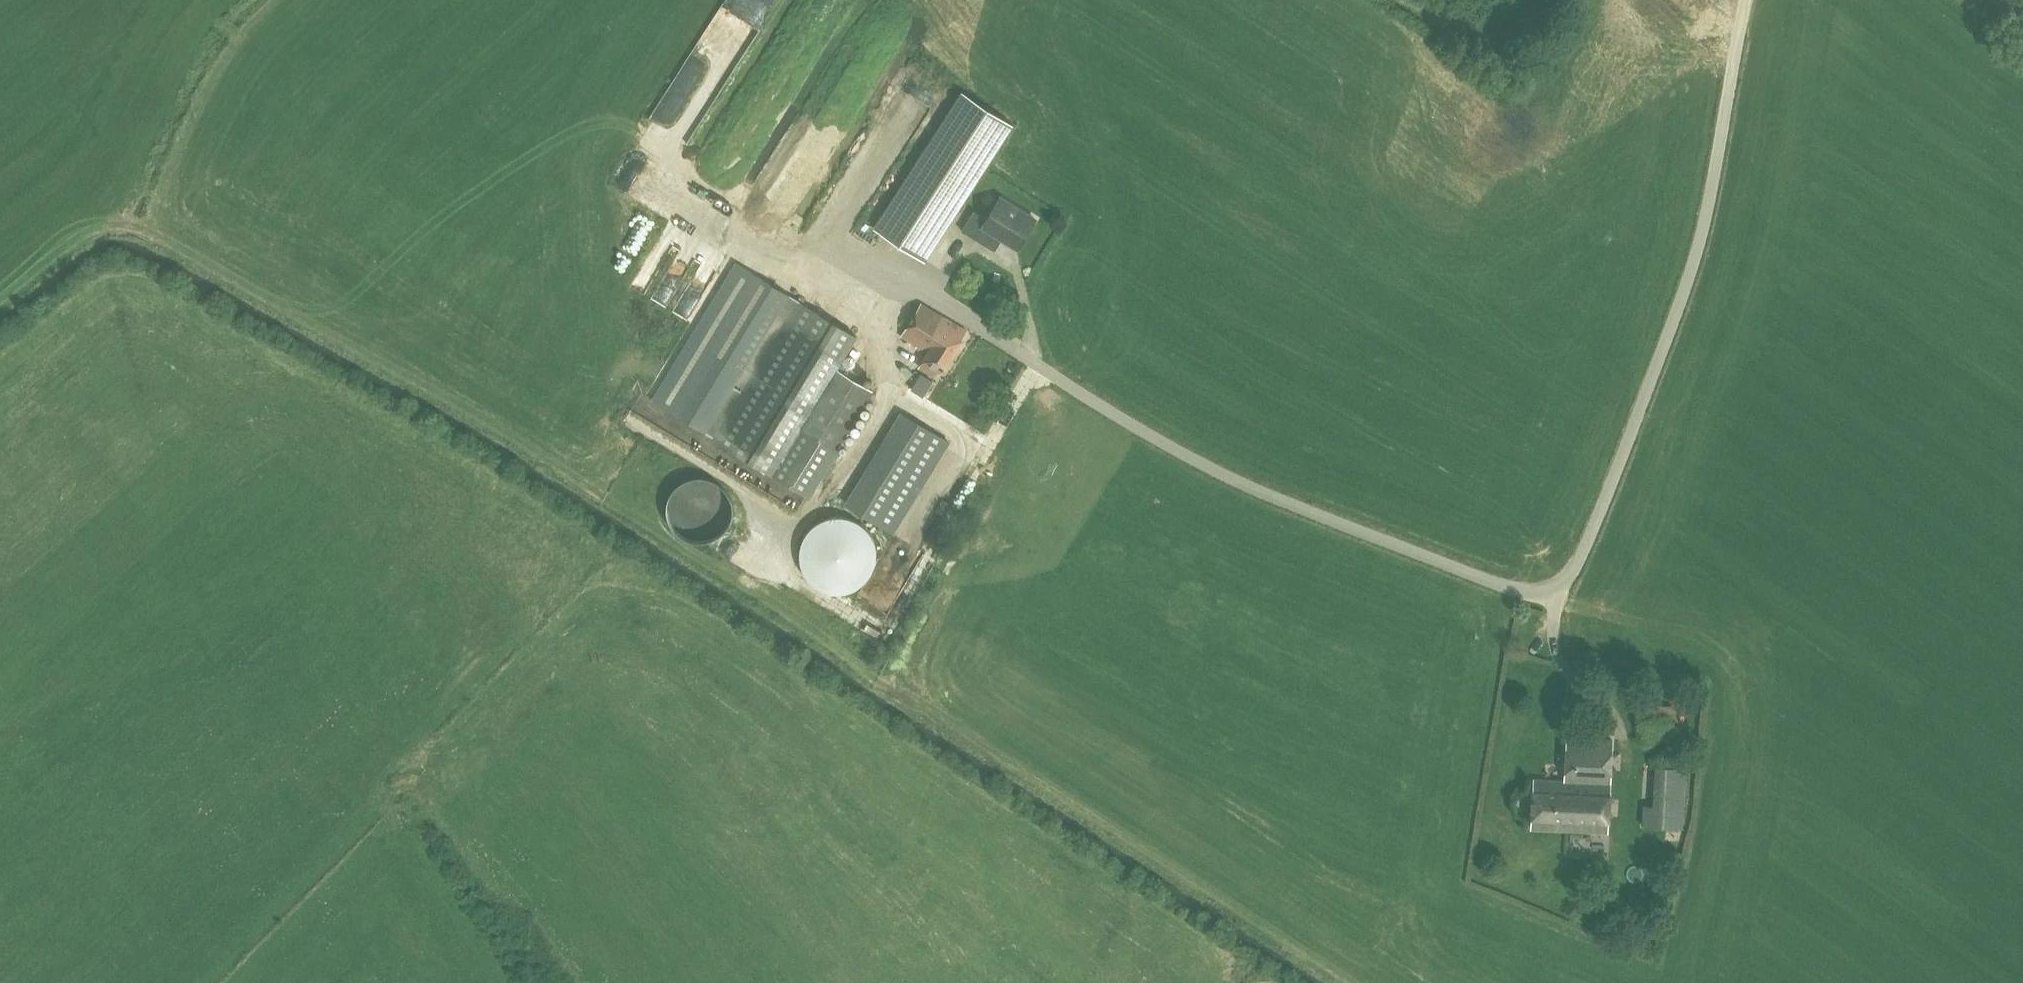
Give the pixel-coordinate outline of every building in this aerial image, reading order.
[(736,15),(751,27),(758,32),(782,0),(747,0),(736,15)] [(964,90),(876,227),(925,259),(1014,123),(964,90)] [(1017,246),(1035,217),(999,195),(986,217),(973,209),(961,228),(975,237),(983,225),(1017,246)] [(757,272),(672,408),(707,429),(790,292),(757,272)] [(790,292),(707,429),(715,435),(799,298),(790,292)] [(799,298),(715,435),(773,470),(779,474),(809,492),(831,456),(836,447),(873,388),(838,366),(858,334),(799,298)] [(921,301),(902,333),(928,349),(918,366),(932,374),(937,367),(942,370),(966,328),(921,301)] [(844,503),(894,532),(939,458),(889,427),(844,503)] [(915,508),(900,536),(914,544),(930,517),(915,508)] [(799,557),(799,560),(800,564),(801,567),(802,570),(804,573),(806,576),(808,578),(810,581),(813,583),(815,585),(818,587),(821,588),(824,590),(827,591),(831,591),(834,592),(837,592),(841,592),(844,592),(847,591),(850,590),(853,589),(856,587),(859,585),(862,583),(864,581),(867,578),(869,576),(870,573),(872,570),(873,567),(874,564),(875,560),(875,557),(875,554),(875,550),(875,547),(874,544),(873,541),(872,538),(870,535),(869,532),(867,529),(864,527),(862,524),(859,522),(856,521),(853,519),(850,518),(847,517),(844,516),(841,516),(837,516),(834,516),(831,516),(827,517),(824,518),(821,519),(818,521),(815,522),(813,524),(810,527),(808,529),(806,532),(804,535),(803,538),(801,541),(800,544),(800,547),(799,550),(799,554),(799,557)] [(1638,702),(1636,734),(1671,736),(1673,704),(1638,702)] [(1533,777),(1531,828),(1565,830),(1566,830),(1607,831),(1611,738),(1566,736),(1565,763),(1564,779),(1533,777)] [(1686,766),(1654,765),(1652,804),(1643,804),(1642,824),(1682,826),(1686,766)]
